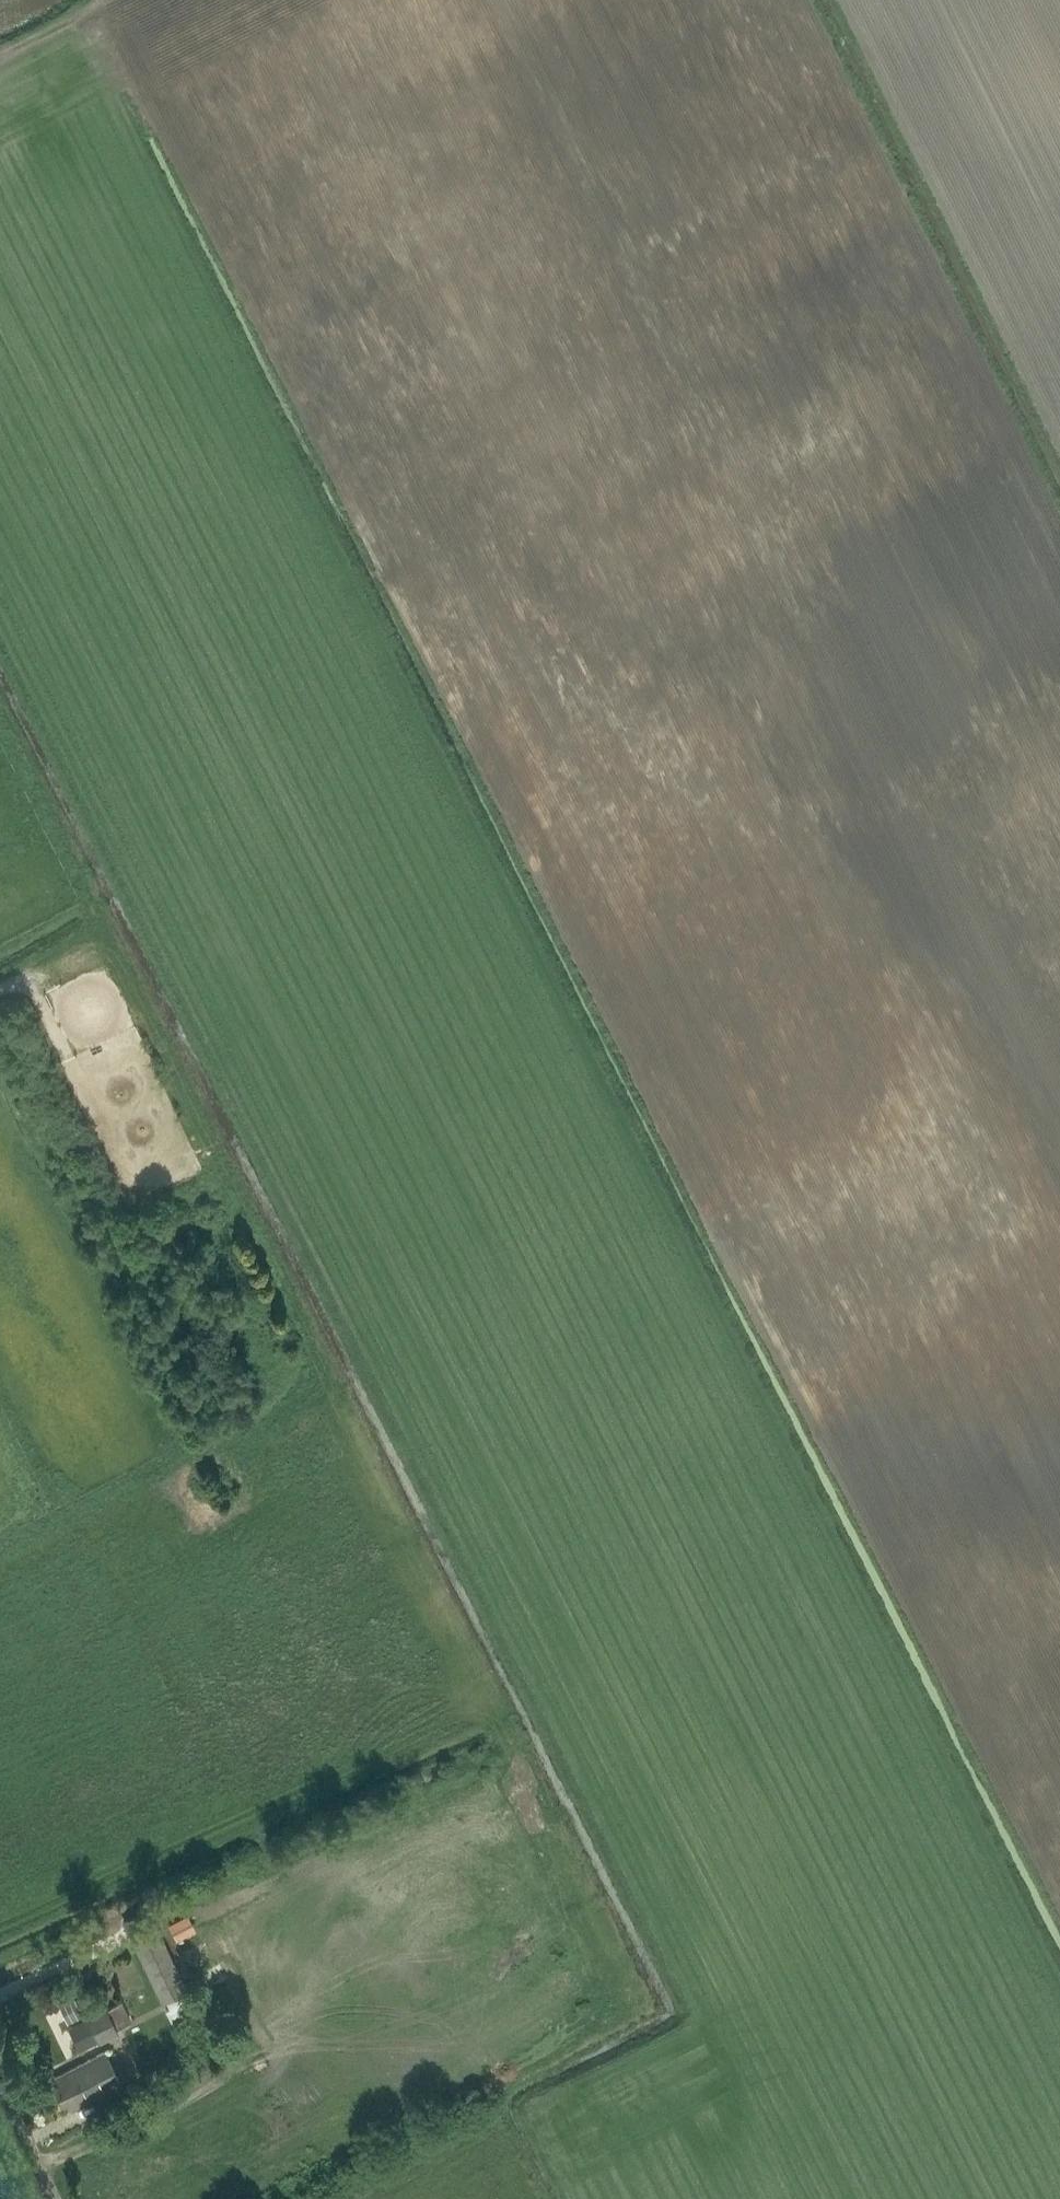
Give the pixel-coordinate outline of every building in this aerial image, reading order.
[(163,2005),(188,1993),(148,1908),(122,1920),(163,2005)] [(103,2039),(117,2032),(106,2010),(92,2017),(72,2027),(83,2049),(103,2039)] [(72,2111),(122,2086),(120,2082),(126,2079),(121,2069),(115,2072),(105,2052),(55,2079),(58,2085),(53,2088),(63,2107),(68,2105),(72,2111)]
